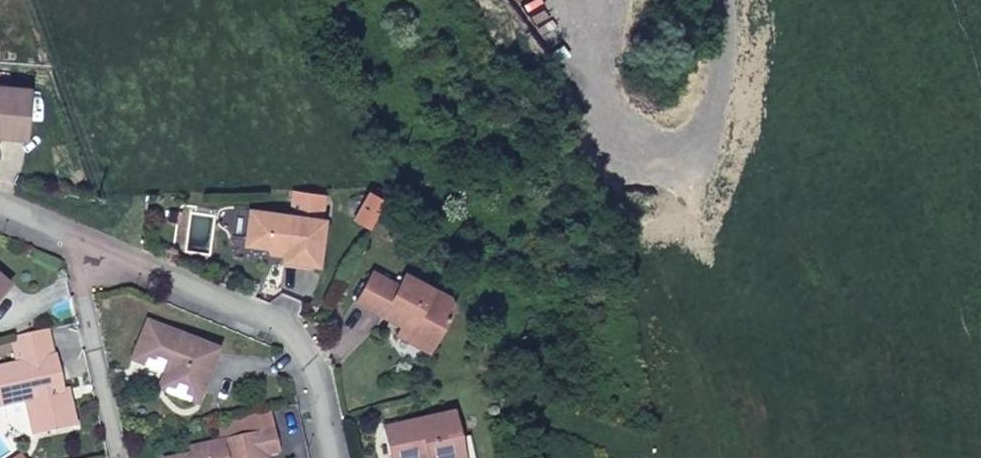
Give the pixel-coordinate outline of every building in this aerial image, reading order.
[(17,142),(22,92),(0,90),(0,140),(17,142)] [(325,210),(295,207),(294,222),(250,218),(247,251),(268,254),(274,249),(283,251),(282,267),(320,271),(324,225),(323,225),(325,210)] [(182,226),(172,225),(171,242),(181,243),(182,226)] [(444,292),(438,285),(431,288),(398,272),(393,285),(369,272),(354,302),(382,316),(384,314),(400,321),(395,332),(418,343),(421,337),(433,343),(449,310),(444,292)] [(130,362),(162,374),(170,377),(163,395),(194,406),(216,351),(146,325),(130,362)] [(9,340),(15,365),(0,368),(0,407),(24,403),(30,434),(72,425),(68,400),(63,401),(61,392),(55,357),(52,358),(45,333),(9,340)] [(430,349),(433,343),(421,337),(418,343),(430,349)] [(170,377),(162,374),(155,391),(163,395),(170,377)] [(272,434),(270,434),(266,413),(212,425),(216,445),(190,451),(192,457),(185,457),(265,457),(264,456),(276,453),(272,434)] [(385,434),(390,457),(464,457),(455,419),(385,434)]
